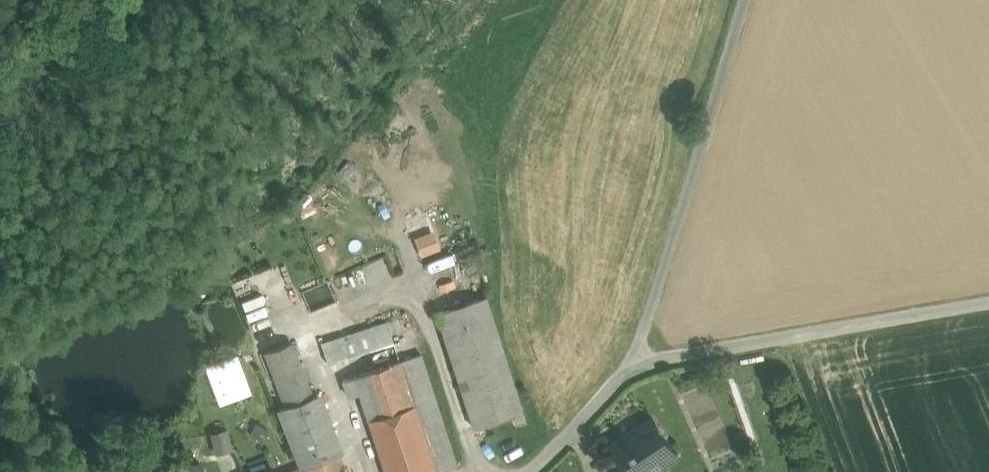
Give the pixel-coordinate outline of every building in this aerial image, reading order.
[(415,238),(421,253),(438,248),(432,232),(415,238)] [(336,301),(326,279),(302,290),(312,311),(336,301)] [(486,296),(436,312),(473,429),(523,413),(486,296)] [(328,364),(394,343),(387,322),(321,344),(328,364)] [(291,343),(265,353),(286,406),(311,397),(291,343)] [(400,361),(414,405),(435,471),(443,471),(457,467),(421,354),(400,361)] [(248,391),(236,359),(222,364),(224,369),(219,371),(221,375),(212,378),(221,402),(248,391)] [(400,361),(343,380),(348,397),(360,393),(368,420),(414,405),(400,361)] [(286,406),(280,409),(303,467),(340,453),(317,395),(311,397),(286,406)] [(368,420),(385,471),(435,471),(414,405),(368,420)] [(612,443),(630,470),(631,471),(648,471),(661,464),(663,467),(679,456),(653,418),(632,432),(630,431),(612,443)] [(230,448),(225,429),(212,434),(216,452),(230,448)] [(291,471),(347,471),(340,453),(303,467),(291,471)] [(180,471),(203,471),(200,464),(180,471)]
